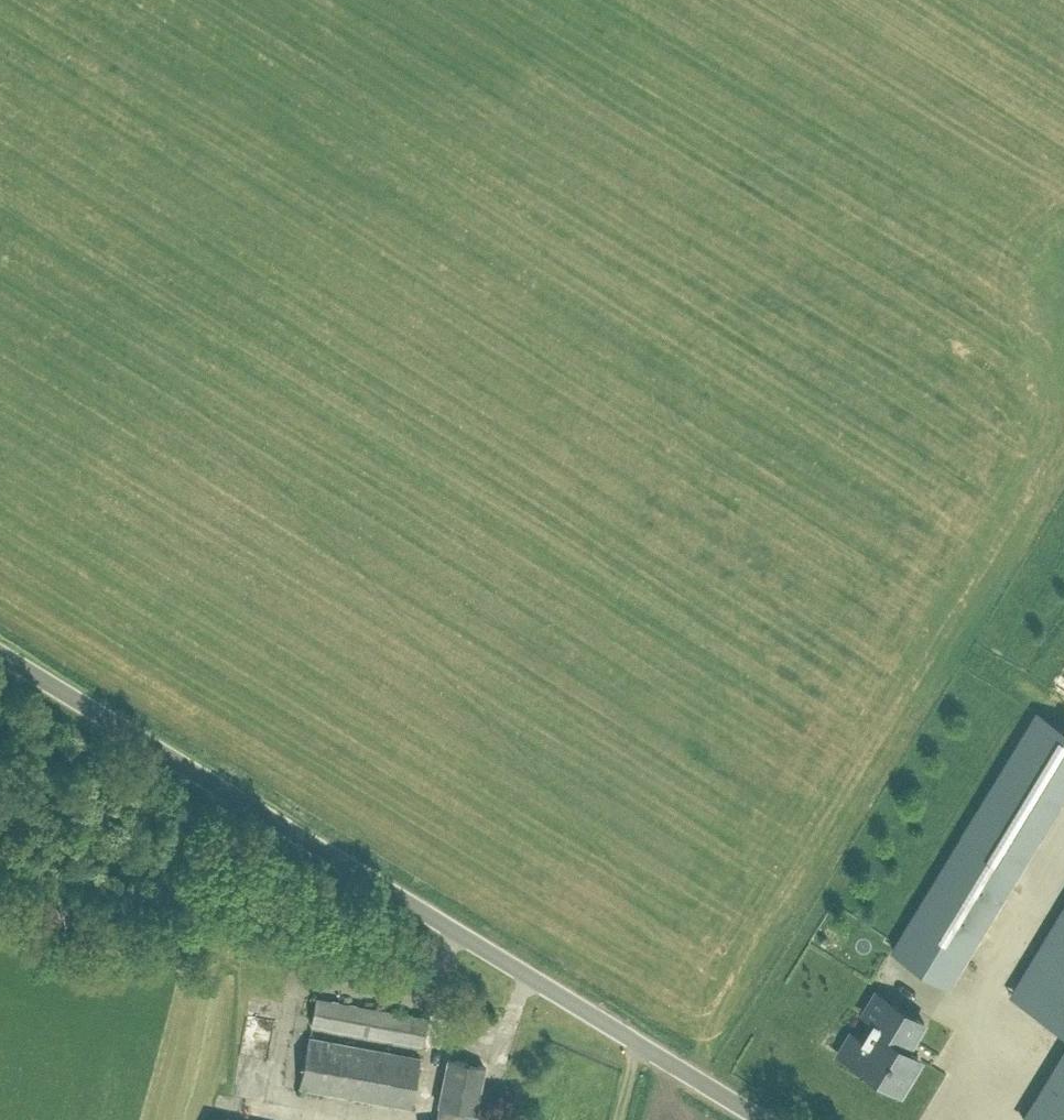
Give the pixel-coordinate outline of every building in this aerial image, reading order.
[(1020,873),(1063,800),(1063,727),(1039,712),(962,838),(1020,873)] [(962,838),(922,901),(980,937),(1020,873),(962,838)] [(980,937),(922,901),(894,946),(951,982),(980,937)] [(1016,990),(1063,1020),(1063,912),(1016,990)] [(315,996),(310,1023),(422,1044),(427,1017),(315,996)] [(884,996),(848,1056),(898,1086),(918,1053),(907,1046),(923,1020),(884,996)] [(308,1035),(299,1087),(410,1108),(420,1056),(308,1035)] [(1024,1117),(1029,1119),(1063,1119),(1063,1052),(1024,1117)] [(432,1119),(462,1119),(464,1110),(473,1112),(482,1066),(446,1058),(437,1105),(438,1106),(436,1119),(433,1118),(432,1119)]
